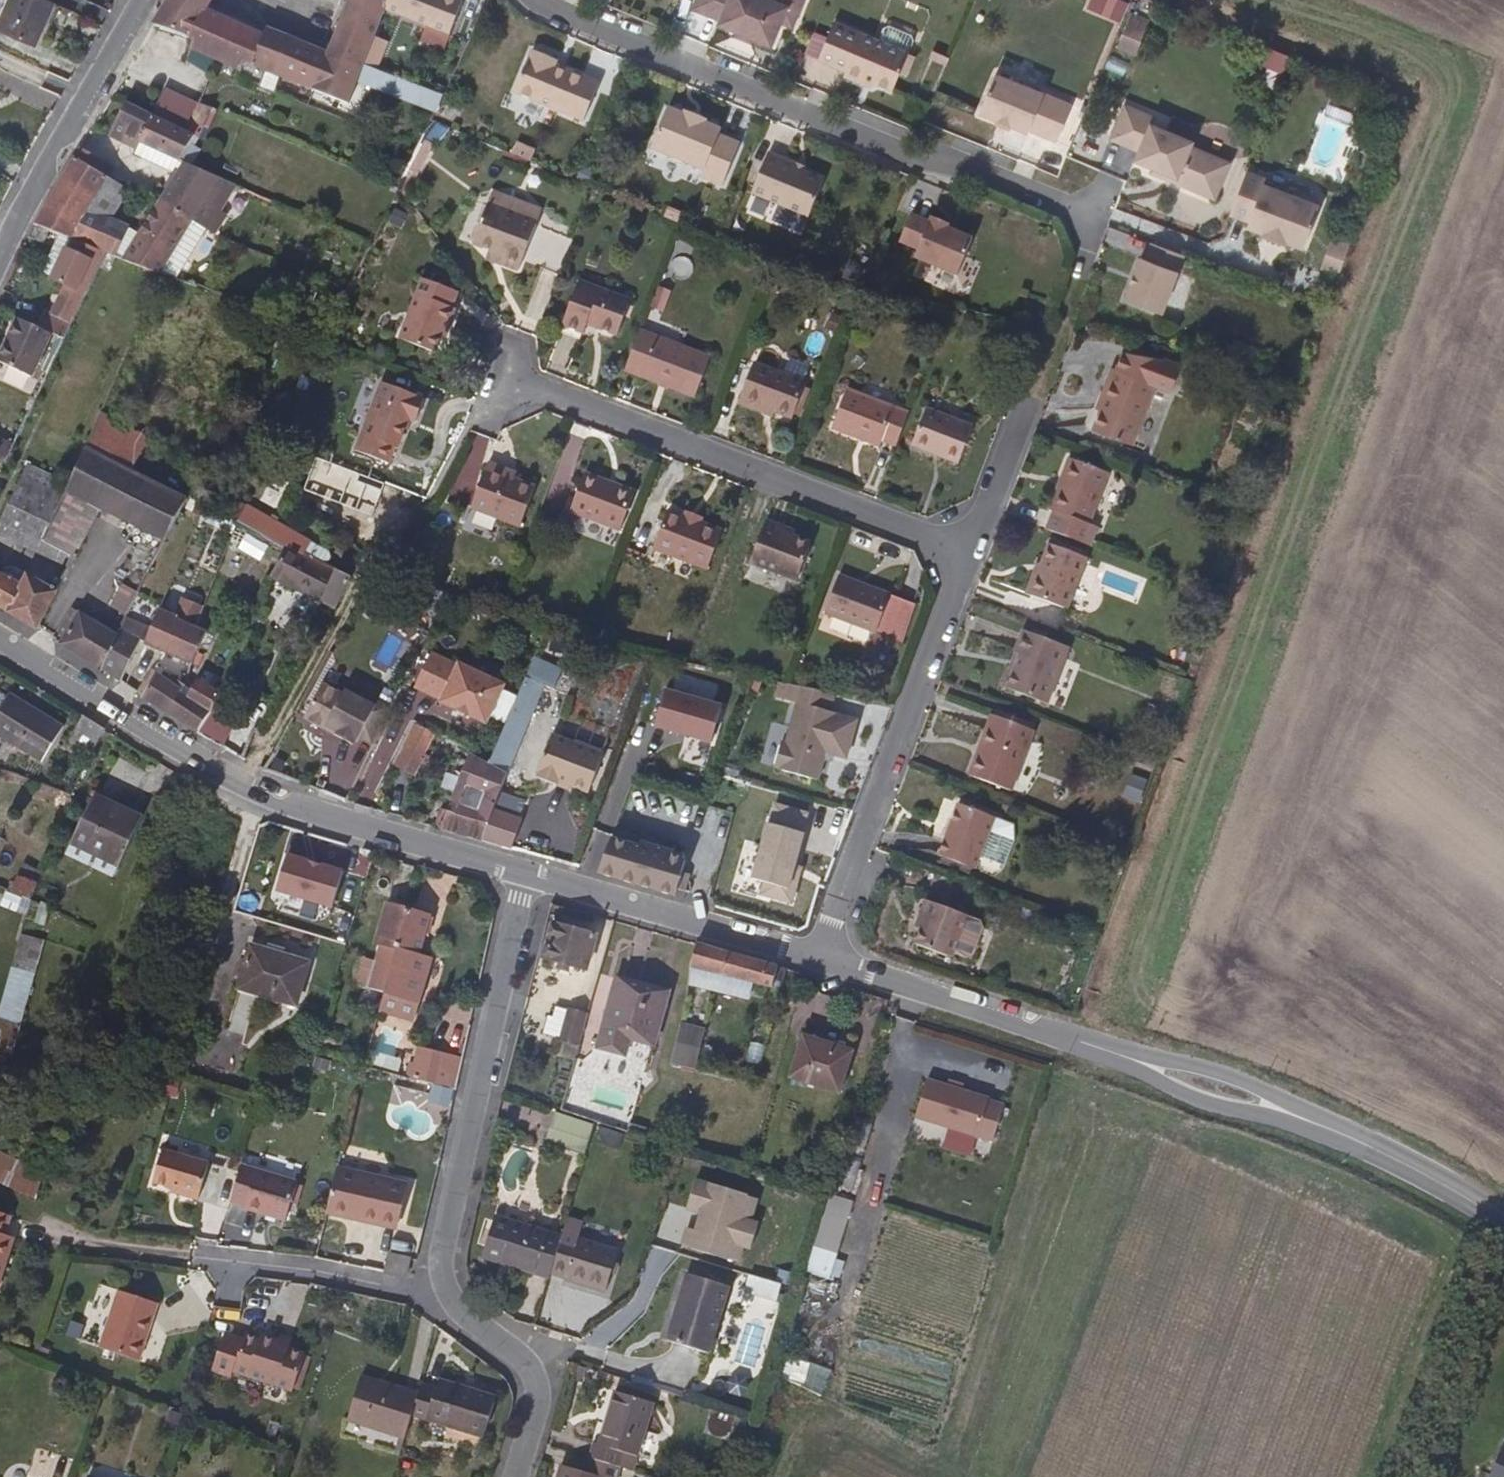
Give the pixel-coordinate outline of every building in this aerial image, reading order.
[(47,1),(43,0),(3,0),(0,6),(0,33),(28,45),(47,1)] [(287,37),(263,29),(259,34),(206,10),(212,0),(165,0),(150,25),(190,41),(188,51),(235,70),(234,76),(260,86),(265,71),(273,73),(287,37)] [(380,6),(382,0),(340,0),(334,18),(322,50),(321,52),(357,66),(358,61),(367,43),(371,30),(380,6)] [(458,0),(382,0),(380,6),(446,32),(458,0)] [(799,0),(690,0),(686,10),(714,21),(713,26),(768,47),(776,23),(788,28),(799,0)] [(1086,9),(1121,24),(1130,2),(1124,0),(1090,0),(1086,9)] [(889,90),(905,52),(829,21),(814,60),(842,71),(840,77),(856,83),(858,78),(889,90)] [(310,46),(287,37),(273,73),(292,82),(311,89),(328,96),(326,105),(337,109),(339,110),(342,108),(352,80),(357,66),(321,52),(322,50),(310,46)] [(579,116),(593,78),(549,61),(550,56),(547,49),(535,44),(528,47),(526,46),(509,88),(579,116)] [(438,90),(358,61),(357,66),(352,80),(362,83),(431,107),(438,90)] [(1055,139),(1069,101),(991,71),(976,111),(1025,131),(1027,128),(1055,139)] [(1226,166),(1230,154),(1200,143),(1202,138),(1190,133),(1150,118),(1153,111),(1138,105),(1122,99),(1109,135),(1138,146),(1134,156),(1157,164),(1175,171),(1174,176),(1183,179),(1197,185),(1200,177),(1219,185),(1226,166)] [(192,134),(149,116),(120,103),(106,135),(132,148),(137,140),(165,153),(163,162),(180,170),(161,199),(195,219),(209,228),(218,233),(228,218),(222,212),(239,184),(186,160),(181,158),(192,134)] [(204,126),(211,109),(194,103),(188,120),(196,124),(204,126)] [(720,179),(735,137),(710,127),(712,122),(701,117),(701,114),(680,106),(679,109),(662,103),(647,143),(687,158),(699,163),(697,170),(720,179)] [(69,238),(104,175),(92,166),(98,156),(79,145),(70,160),(56,183),(40,211),(32,224),(56,233),(69,238)] [(806,213),(821,174),(792,162),(792,158),(765,146),(749,187),(806,213)] [(1308,227),(1318,197),(1264,175),(1266,170),(1247,163),(1232,207),(1250,213),(1248,220),(1263,225),(1263,228),(1295,240),(1296,238),(1303,240),(1308,227)] [(114,254),(127,228),(107,217),(123,187),(104,175),(69,238),(105,251),(114,254)] [(160,271),(195,219),(161,199),(123,258),(160,271)] [(509,266),(528,218),(482,199),(467,239),(480,244),(494,249),(490,258),(509,266)] [(956,271),(971,233),(946,223),(947,219),(929,212),(928,217),(909,209),(897,237),(916,245),(913,254),(956,271)] [(176,277),(209,228),(195,219),(160,271),(176,277)] [(50,277),(69,238),(56,233),(37,272),(50,277)] [(1321,269),(1340,275),(1351,241),(1332,234),(1321,269)] [(1160,308),(1182,247),(1149,235),(1143,252),(1138,250),(1122,294),(1160,308)] [(63,338),(105,251),(69,238),(50,277),(62,284),(52,310),(45,307),(37,326),(52,333),(63,338)] [(490,258),(494,249),(480,244),(476,253),(490,258)] [(450,321),(457,305),(453,302),(452,299),(458,287),(420,272),(397,334),(434,348),(445,320),(450,321)] [(619,329),(631,293),(579,274),(563,318),(577,324),(581,315),(619,329)] [(52,333),(37,326),(15,317),(0,352),(0,363),(33,377),(52,333)] [(696,394),(711,353),(684,343),(657,332),(639,325),(624,366),(696,394)] [(791,412),(805,377),(777,367),(755,359),(740,400),(772,413),(775,407),(791,412)] [(1128,441),(1137,415),(1150,380),(1107,365),(1096,394),(1101,397),(1097,409),(1090,427),(1128,441)] [(396,445),(406,419),(412,420),(422,394),(379,379),(353,448),(386,461),(391,446),(396,445)] [(896,440),(908,407),(845,383),(829,422),(880,441),(881,434),(896,440)] [(1097,409),(1101,397),(1096,394),(1091,407),(1097,409)] [(960,461),(974,424),(925,405),(912,441),(960,461)] [(186,491),(136,469),(152,432),(100,408),(73,467),(47,525),(44,534),(75,554),(100,505),(165,534),(186,491)] [(12,442),(0,437),(0,456),(5,458),(12,442)] [(1085,517),(1104,465),(1064,451),(1056,474),(1062,475),(1051,505),(1085,517)] [(354,513),(367,476),(311,454),(297,490),(354,513)] [(516,470),(488,459),(486,466),(513,477),(514,477),(516,470)] [(515,523),(530,483),(514,477),(513,477),(486,466),(470,506),(515,523)] [(620,531),(635,490),(582,470),(568,509),(620,531)] [(1051,505),(1062,475),(1056,474),(1044,502),(1051,505)] [(47,525),(5,504),(0,515),(0,529),(37,548),(44,534),(47,525)] [(707,567),(721,527),(702,519),(700,524),(681,517),(683,513),(666,506),(652,545),(707,567)] [(702,519),(703,515),(685,508),(683,513),(681,517),(700,524),(702,519)] [(797,580),(810,542),(792,535),(780,531),(782,524),(765,517),(749,561),(797,580)] [(333,606),(348,575),(300,552),(308,537),(268,518),(265,523),(258,520),(253,529),(282,545),(269,577),(333,606)] [(792,535),(794,529),(782,524),(780,531),(792,535)] [(57,590),(75,554),(44,534),(37,548),(25,573),(57,590)] [(247,536),(241,548),(261,558),(267,546),(247,536)] [(1064,604),(1083,551),(1045,537),(1037,558),(1026,590),(1064,604)] [(1026,590),(1037,558),(1030,556),(1019,588),(1026,590)] [(52,599),(57,590),(25,573),(21,581),(0,571),(0,609),(36,631),(52,599)] [(876,635),(892,592),(838,573),(824,613),(876,635)] [(131,604),(137,593),(130,589),(124,601),(131,604)] [(98,670),(116,634),(76,609),(57,645),(98,670)] [(190,664),(202,627),(194,624),(161,610),(152,630),(146,644),(190,664)] [(146,644),(152,630),(124,619),(116,634),(98,670),(119,683),(139,642),(146,644)] [(1045,697),(1065,641),(1019,625),(1010,648),(1016,650),(1004,682),(1045,697)] [(207,652),(211,642),(215,634),(202,627),(190,664),(193,664),(199,661),(203,658),(207,652)] [(198,732),(212,699),(232,655),(217,648),(193,698),(179,693),(168,714),(198,732)] [(1004,682),(1016,650),(1010,648),(997,680),(1004,682)] [(508,683),(462,662),(461,665),(433,651),(417,685),(444,700),(445,698),(489,722),(508,683)] [(179,693),(184,684),(154,668),(141,697),(168,714),(179,693)] [(55,719),(0,683),(0,684),(0,733),(33,754),(55,719)] [(374,743),(392,707),(380,701),(377,706),(347,689),(345,693),(325,683),(309,714),(309,720),(321,727),(327,725),(339,732),(337,735),(354,744),(356,741),(359,742),(362,736),(374,743)] [(507,767),(533,711),(544,716),(552,697),(524,684),(489,758),(507,767)] [(836,693),(799,684),(795,702),(799,703),(788,743),(783,742),(777,766),(782,767),(781,769),(820,779),(826,757),(834,753),(848,757),(859,720),(838,714),(838,712),(832,711),(836,693)] [(722,707),(665,692),(654,734),(711,749),(722,707)] [(222,747),(237,711),(212,699),(198,732),(222,747)] [(1016,778),(1038,716),(995,700),(982,734),(991,737),(979,765),(1016,778)] [(88,753),(99,726),(78,713),(63,743),(88,753)] [(417,758),(432,728),(415,719),(401,749),(417,758)] [(585,793),(601,754),(554,734),(536,776),(556,784),(558,780),(569,785),(585,793)] [(979,765),(991,737),(982,734),(972,764),(979,765)] [(494,805),(507,767),(489,758),(465,745),(459,768),(464,773),(459,791),(494,805)] [(411,773),(417,758),(401,749),(394,762),(411,773)] [(567,789),(569,785),(558,780),(556,784),(567,789)] [(454,811),(459,791),(451,788),(445,808),(454,811)] [(482,840),(494,805),(459,791),(454,811),(445,808),(441,827),(482,840)] [(117,867),(139,817),(90,796),(69,846),(117,867)] [(977,868),(997,814),(959,800),(938,854),(977,868)] [(441,827),(445,808),(438,805),(432,825),(441,827)] [(679,880),(685,856),(653,847),(654,838),(646,836),(641,851),(616,844),(607,875),(684,897),(689,883),(679,880)] [(808,925),(824,876),(759,858),(749,895),(746,907),(808,925)] [(17,876),(0,869),(0,887),(11,892),(17,876)] [(31,901),(37,884),(17,876),(11,892),(31,901)] [(387,986),(414,895),(390,889),(379,926),(383,929),(371,971),(378,973),(376,982),(387,986)] [(746,907),(749,895),(736,891),(730,910),(744,914),(746,907)] [(951,950),(966,912),(967,911),(947,903),(923,894),(911,923),(918,926),(911,942),(950,957),(951,950)] [(424,985),(436,944),(422,939),(433,901),(414,895),(387,986),(392,987),(395,978),(424,985)] [(722,908),(723,898),(716,896),(713,905),(722,908)] [(973,952),(983,926),(981,918),(966,912),(951,950),(965,955),(968,955),(973,952)] [(587,974),(597,935),(552,922),(543,962),(587,974)] [(309,962),(252,945),(248,959),(306,970),(309,962)] [(772,994),(779,970),(732,956),(701,945),(694,971),(772,994)] [(296,1005),(306,970),(248,959),(241,986),(296,1005)] [(651,1044),(668,991),(618,972),(595,1042),(624,1050),(628,1037),(651,1044)] [(582,1034),(590,1003),(570,997),(561,1028),(582,1034)] [(710,1063),(716,1036),(688,1029),(692,1012),(685,1010),(674,1052),(710,1063)] [(395,1077),(407,1037),(375,1027),(361,1069),(395,1077)] [(842,1088),(855,1045),(805,1029),(792,1074),(842,1088)] [(438,1088),(444,1061),(427,1056),(420,1083),(438,1088)] [(913,1122),(994,1146),(1006,1104),(926,1080),(913,1122)] [(546,1145),(585,1154),(591,1124),(552,1116),(546,1145)] [(195,1200),(206,1159),(159,1147),(149,1181),(167,1186),(176,1188),(175,1194),(195,1200)] [(31,1193),(39,1164),(0,1153),(0,1184),(31,1193)] [(289,1198),(294,1180),(238,1162),(227,1199),(241,1203),(241,1208),(283,1219),(289,1198)] [(402,1220),(412,1181),(339,1164),(329,1209),(350,1214),(352,1209),(402,1220)] [(759,1196),(694,1177),(684,1210),(693,1212),(683,1245),(740,1262),(744,1248),(750,1249),(759,1220),(752,1218),(759,1196)] [(298,1201),(303,1183),(294,1180),(289,1198),(298,1201)] [(175,1194),(176,1188),(167,1186),(166,1192),(175,1194)] [(833,1282),(849,1201),(832,1198),(816,1278),(833,1282)] [(402,1220),(352,1209),(350,1214),(401,1226),(402,1220)] [(550,1272),(558,1247),(560,1239),(493,1217),(479,1259),(548,1280),(550,1272)] [(11,1233),(3,1231),(0,1242),(0,1276),(11,1233)] [(604,1291),(616,1253),(575,1241),(571,1251),(558,1247),(550,1272),(561,1276),(564,1278),(604,1291)] [(712,1357),(731,1288),(685,1274),(668,1343),(712,1357)] [(744,1293),(775,1304),(781,1288),(749,1277),(744,1293)] [(140,1363),(155,1303),(116,1293),(100,1351),(140,1363)] [(87,1328),(104,1332),(111,1298),(94,1294),(87,1328)] [(294,1392),(306,1357),(292,1352),(279,1347),(280,1342),(262,1336),(259,1341),(246,1337),(244,1342),(225,1335),(213,1370),(232,1376),(234,1370),(261,1380),(294,1392)] [(292,1352),(296,1339),(283,1335),(280,1342),(279,1347),(292,1352)] [(411,1417),(417,1395),(359,1377),(344,1421),(404,1439),(408,1428),(411,1417)] [(482,1438),(494,1398),(435,1381),(433,1387),(421,1385),(417,1395),(411,1417),(482,1438)] [(629,1454),(645,1401),(612,1390),(594,1443),(590,1441),(585,1456),(613,1464),(617,1451),(629,1454)] [(1491,1476),(1503,1476),(1503,1444),(1491,1476)] [(613,1464),(585,1456),(582,1455),(577,1470),(559,1465),(555,1476),(609,1476),(613,1464)]
